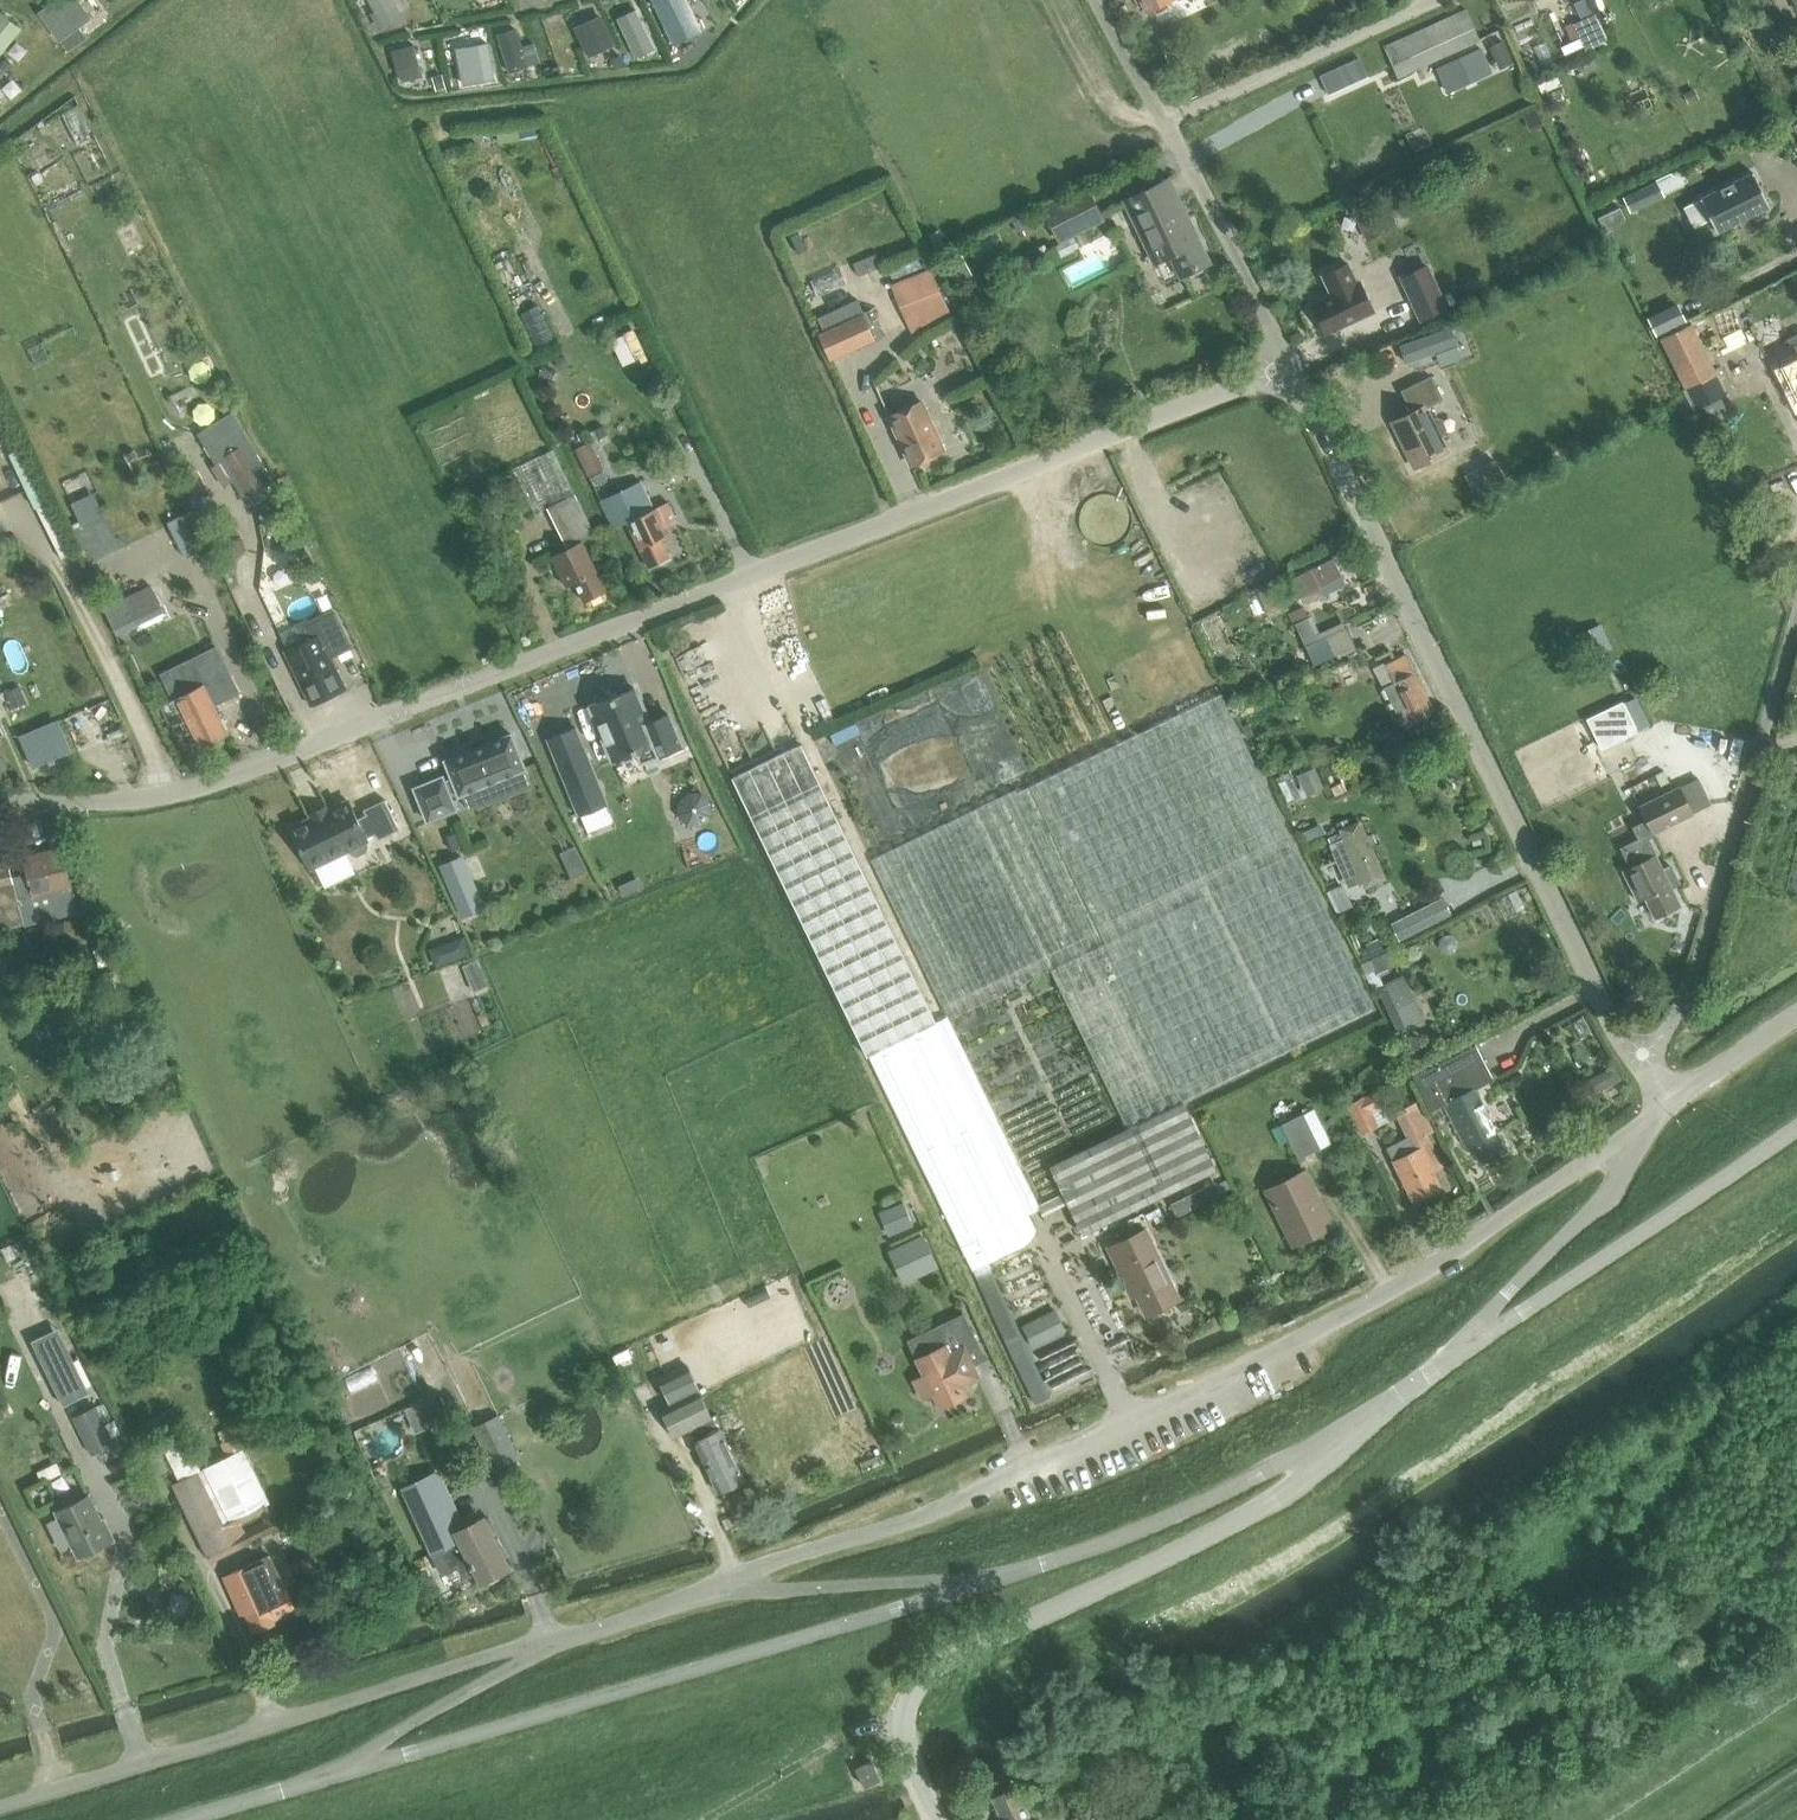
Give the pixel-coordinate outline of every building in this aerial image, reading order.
[(42,12),(62,39),(94,14),(83,0),(58,0),(42,12)] [(384,27),(401,18),(391,0),(370,0),(384,27)] [(682,20),(673,0),(657,0),(652,2),(664,28),(682,20)] [(1148,11),(1171,0),(1142,0),(1148,11)] [(1574,22),(1586,48),(1607,38),(1596,12),(1590,0),(1579,0),(1575,2),(1583,18),(1574,22)] [(635,56),(653,47),(635,9),(617,18),(635,56)] [(1383,46),(1397,76),(1479,39),(1466,10),(1383,46)] [(20,28),(1,13),(0,13),(0,52),(20,28)] [(589,55),(612,45),(600,17),(577,28),(589,55)] [(505,72),(527,65),(516,29),(498,35),(505,58),(501,59),(505,72)] [(1503,39),(1490,46),(1495,57),(1509,50),(1503,39)] [(493,78),(487,43),(457,48),(462,83),(493,78)] [(403,80),(422,75),(413,44),(394,50),(401,74),(403,80)] [(1480,48),(1437,67),(1449,94),(1492,74),(1480,48)] [(1372,75),(1363,55),(1320,75),(1329,94),(1372,75)] [(620,57),(610,61),(615,71),(625,66),(620,57)] [(7,58),(1,64),(7,71),(14,64),(7,58)] [(442,77),(433,79),(436,92),(445,89),(442,77)] [(64,110),(78,141),(92,135),(78,104),(64,110)] [(1536,108),(1523,114),(1531,131),(1544,125),(1536,108)] [(1700,198),(1717,232),(1770,206),(1753,172),(1700,198)] [(53,187),(58,204),(86,195),(81,178),(53,187)] [(1175,254),(1185,274),(1208,263),(1167,179),(1126,199),(1157,263),(1175,254)] [(1623,197),(1629,210),(1663,196),(1657,182),(1623,197)] [(1088,190),(1045,211),(1058,235),(1100,214),(1088,190)] [(1620,207),(1598,217),(1605,231),(1626,221),(1620,207)] [(948,263),(968,301),(981,294),(961,256),(948,263)] [(1331,294),(1312,303),(1326,334),(1373,311),(1359,280),(1357,282),(1348,263),(1322,275),(1331,294)] [(1427,266),(1401,278),(1420,318),(1445,306),(1427,266)] [(953,319),(940,287),(936,289),(929,270),(893,284),(900,304),(913,335),(953,319)] [(1656,331),(1687,319),(1680,300),(1648,312),(1656,331)] [(818,332),(830,358),(874,339),(862,313),(818,332)] [(633,367),(650,361),(637,321),(620,326),(633,367)] [(1450,322),(1398,341),(1405,360),(1457,341),(1450,322)] [(1686,390),(1715,375),(1691,324),(1661,338),(1686,390)] [(953,333),(939,341),(946,354),(961,346),(953,333)] [(1796,359),(1776,369),(1796,412),(1796,333),(1787,338),(1796,359)] [(560,358),(557,361),(557,366),(560,369),(565,369),(568,366),(568,361),(565,358),(560,358)] [(542,366),(538,375),(551,381),(555,372),(542,366)] [(655,366),(646,371),(651,380),(660,376),(655,366)] [(1439,435),(1442,433),(1444,429),(1440,422),(1436,421),(1433,422),(1426,408),(1443,400),(1432,377),(1402,392),(1412,413),(1392,423),(1414,468),(1447,452),(1439,435)] [(943,450),(922,401),(889,416),(911,464),(943,450)] [(243,497),(273,479),(232,411),(197,433),(216,464),(221,461),(243,497)] [(604,427),(592,432),(596,441),(608,436),(604,427)] [(1575,434),(1562,440),(1568,453),(1581,447),(1575,434)] [(588,476),(604,468),(591,441),(575,449),(588,476)] [(660,540),(670,535),(664,522),(675,517),(668,501),(652,508),(642,484),(604,502),(616,529),(628,524),(648,569),(669,559),(660,540)] [(583,604),(604,592),(581,541),(594,535),(574,494),(546,507),(567,550),(551,558),(565,587),(573,583),(583,604)] [(169,519),(186,553),(207,543),(190,508),(169,519)] [(229,537),(222,546),(226,556),(223,571),(235,573),(237,558),(244,549),(241,539),(229,537)] [(1347,584),(1333,557),(1290,579),(1301,601),(1312,602),(1347,584)] [(0,581),(0,621),(17,614),(3,580),(0,581)] [(151,584),(122,597),(136,626),(164,613),(151,584)] [(294,622),(281,629),(289,646),(284,649),(310,704),(346,687),(331,656),(352,646),(333,606),(309,618),(308,616),(294,622)] [(1304,609),(1291,615),(1313,664),(1355,645),(1344,621),(1316,634),(1304,609)] [(1599,623),(1577,634),(1587,657),(1610,646),(1599,623)] [(218,649),(163,675),(176,700),(179,699),(202,746),(228,734),(214,706),(229,699),(239,693),(218,649)] [(1432,712),(1405,657),(1375,672),(1383,689),(1382,689),(1394,713),(1397,712),(1403,724),(1408,722),(1409,724),(1432,712)] [(668,713),(649,722),(635,688),(591,706),(613,760),(635,751),(640,763),(682,746),(668,713)] [(1079,1234),(1213,1168),(1180,1102),(1373,1008),(1221,692),(870,858),(948,1016),(936,1022),(801,744),(732,778),(866,1055),(868,1054),(961,1247),(960,1247),(972,1270),(973,1269),(1035,1402),(1051,1395),(989,1262),(1023,1245),(1036,1230),(1028,1214),(1040,1208),(949,1020),(1051,970),(1126,1126),(1046,1166),(1079,1234)] [(1623,701),(1586,719),(1601,749),(1638,732),(1623,701)] [(34,767),(67,752),(54,721),(20,736),(34,767)] [(575,727),(548,738),(579,814),(607,803),(575,727)] [(456,809),(450,793),(457,790),(459,795),(526,769),(511,733),(446,760),(453,778),(445,781),(443,776),(414,788),(428,821),(456,809)] [(1316,767),(1296,775),(1304,797),(1324,789),(1316,767)] [(1632,870),(1625,874),(1638,902),(1648,898),(1657,917),(1681,906),(1672,886),(1679,883),(1672,868),(1665,871),(1648,837),(1694,815),(1681,788),(1641,807),(1648,822),(1634,829),(1640,841),(1623,850),(1632,870)] [(687,793),(679,801),(678,814),(687,822),(699,823),(708,814),(708,802),(700,793),(687,793)] [(357,855),(366,851),(368,845),(366,840),(368,839),(367,837),(375,833),(378,839),(399,829),(385,799),(363,809),(366,814),(357,818),(349,800),(291,828),(310,867),(349,848),(351,853),(357,855)] [(1329,834),(1333,842),(1328,844),(1347,887),(1361,881),(1364,888),(1387,878),(1361,819),(1339,829),(1339,830),(1329,834)] [(577,843),(562,850),(573,875),(588,868),(577,843)] [(0,858),(0,898),(8,926),(27,921),(21,899),(75,884),(65,848),(26,859),(30,872),(15,876),(9,856),(0,858)] [(1330,888),(1340,908),(1354,902),(1344,881),(1330,888)] [(1451,913),(1443,896),(1391,922),(1399,939),(1451,913)] [(89,921),(65,918),(62,939),(86,943),(89,921)] [(456,941),(453,949),(456,959),(470,954),(464,938),(456,941)] [(1379,941),(1367,947),(1371,956),(1384,950),(1379,941)] [(1371,958),(1361,963),(1366,973),(1376,969),(1379,976),(1390,971),(1388,967),(1392,964),(1386,951),(1371,958)] [(477,960),(463,965),(469,979),(483,973),(477,960)] [(110,1010),(134,997),(118,967),(94,979),(110,1010)] [(1408,1032),(1426,1023),(1403,975),(1378,989),(1398,1032),(1406,1028),(1408,1032)] [(1432,1110),(1444,1104),(1464,1144),(1472,1140),(1482,1161),(1505,1149),(1474,1088),(1492,1079),(1475,1045),(1415,1075),(1432,1110)] [(1609,1085),(1603,1076),(1590,1083),(1596,1093),(1609,1085)] [(1373,1092),(1346,1106),(1360,1134),(1376,1125),(1369,1110),(1380,1105),(1373,1092)] [(1431,1130),(1416,1102),(1394,1114),(1407,1138),(1385,1149),(1412,1201),(1442,1186),(1432,1166),(1441,1162),(1425,1133),(1431,1130)] [(1299,1158),(1321,1146),(1304,1112),(1281,1124),(1299,1158)] [(1290,1245),(1331,1225),(1303,1169),(1264,1188),(1290,1245)] [(1171,1198),(1176,1212),(1225,1194),(1219,1180),(1171,1198)] [(901,1204),(879,1213),(889,1235),(910,1225),(901,1204)] [(1130,1284),(1145,1313),(1175,1298),(1140,1229),(1106,1247),(1125,1286),(1130,1284)] [(922,1239),(888,1255),(901,1283),(914,1277),(910,1269),(932,1258),(922,1239)] [(1066,1331),(1055,1308),(1022,1325),(1033,1348),(1066,1331)] [(924,1375),(913,1381),(923,1400),(933,1394),(940,1408),(968,1394),(965,1388),(979,1382),(962,1347),(948,1354),(944,1345),(916,1359),(924,1375)] [(685,1367),(660,1379),(674,1408),(662,1415),(674,1439),(701,1425),(707,1437),(693,1444),(718,1494),(745,1480),(721,1431),(719,1432),(712,1418),(710,1419),(699,1396),(700,1395),(685,1367)] [(78,1368),(52,1381),(64,1404),(89,1392),(78,1368)] [(96,1405),(72,1416),(90,1454),(114,1443),(96,1405)] [(476,1423),(492,1467),(520,1457),(505,1413),(476,1423)] [(189,1438),(164,1449),(178,1480),(172,1483),(210,1561),(281,1527),(268,1502),(270,1501),(233,1422),(215,1431),(232,1467),(208,1478),(189,1438)] [(483,1581),(509,1569),(492,1533),(497,1531),(490,1516),(458,1531),(432,1476),(402,1490),(440,1571),(456,1563),(463,1576),(478,1570),(483,1581)] [(79,1557),(112,1540),(102,1518),(90,1493),(54,1510),(57,1517),(49,1521),(62,1548),(72,1543),(79,1557)] [(269,1555),(223,1576),(241,1614),(246,1612),(255,1631),(277,1621),(276,1619),(295,1610),(269,1555)] [(856,1768),(864,1786),(880,1779),(871,1760),(856,1768)] [(1015,1786),(991,1797),(1002,1819),(1032,1819),(1015,1786)]
